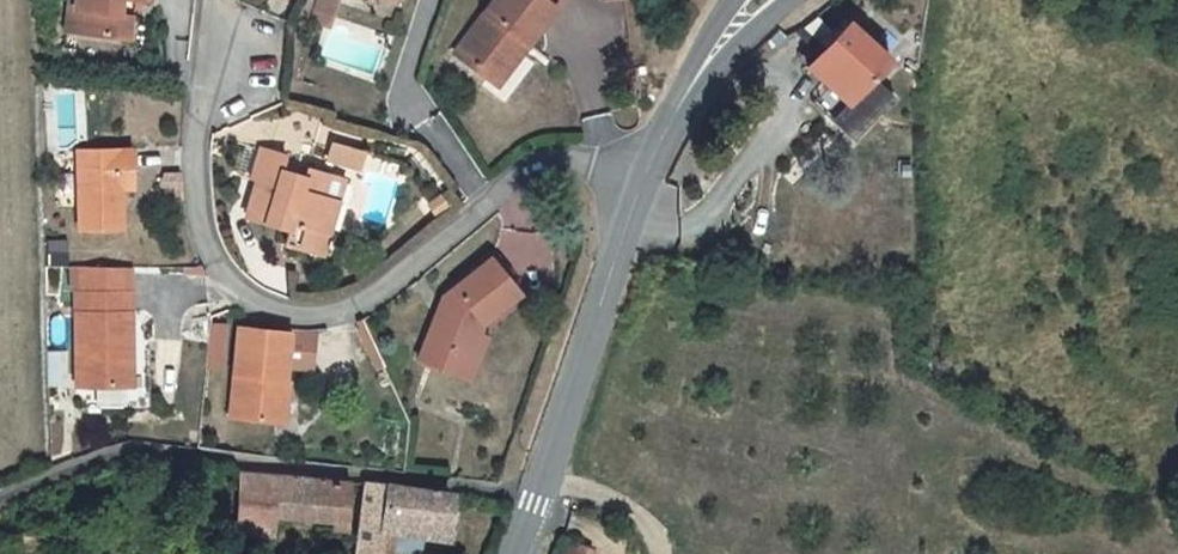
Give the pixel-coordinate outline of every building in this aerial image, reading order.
[(71,0),(62,0),(57,37),(75,40),(79,16),(69,15),(71,0)] [(133,5),(146,7),(147,0),(71,0),(69,15),(79,16),(75,40),(121,45),(125,21),(112,19),(114,3),(133,5)] [(308,32),(320,37),(333,0),(319,0),(308,32)] [(396,0),(388,0),(385,7),(393,9),(396,0)] [(487,88),(521,51),(528,57),(559,24),(580,0),(512,0),(457,60),(487,88)] [(130,21),(133,5),(114,3),(112,19),(125,21),(130,21)] [(806,83),(847,124),(887,80),(847,39),(806,83)] [(487,88),(494,95),(528,57),(521,51),(487,88)] [(364,169),(366,147),(331,142),(328,164),(364,169)] [(112,181),(124,181),(125,152),(69,152),(71,233),(112,232),(112,194),(112,181)] [(309,233),(322,237),(330,204),(318,201),(324,179),(300,172),(298,180),(275,174),(278,162),(254,156),(245,185),(252,187),(242,222),(282,233),(278,249),(303,256),(309,233)] [(368,169),(395,177),(398,165),(371,158),(368,169)] [(336,182),(324,179),(318,201),(330,204),(336,182)] [(124,194),(124,181),(112,181),(112,194),(124,194)] [(316,259),(322,237),(309,233),(303,256),(316,259)] [(514,304),(483,266),(435,305),(410,370),(449,384),(456,362),(464,364),(471,344),(476,332),(514,304)] [(74,271),(75,300),(116,299),(115,271),(74,271)] [(116,299),(75,300),(68,300),(70,391),(73,391),(73,414),(142,412),(142,391),(117,391),(115,337),(123,337),(121,299),(116,299)] [(222,423),(269,428),(273,384),(278,384),(282,340),(230,335),(222,423)] [(482,348),(471,344),(464,364),(456,362),(449,384),(467,390),(482,348)] [(352,485),(241,478),(238,536),(279,538),(280,517),(329,520),(328,527),(349,528),(352,485)] [(454,497),(367,486),(358,553),(396,553),(399,534),(448,540),(454,497)]
